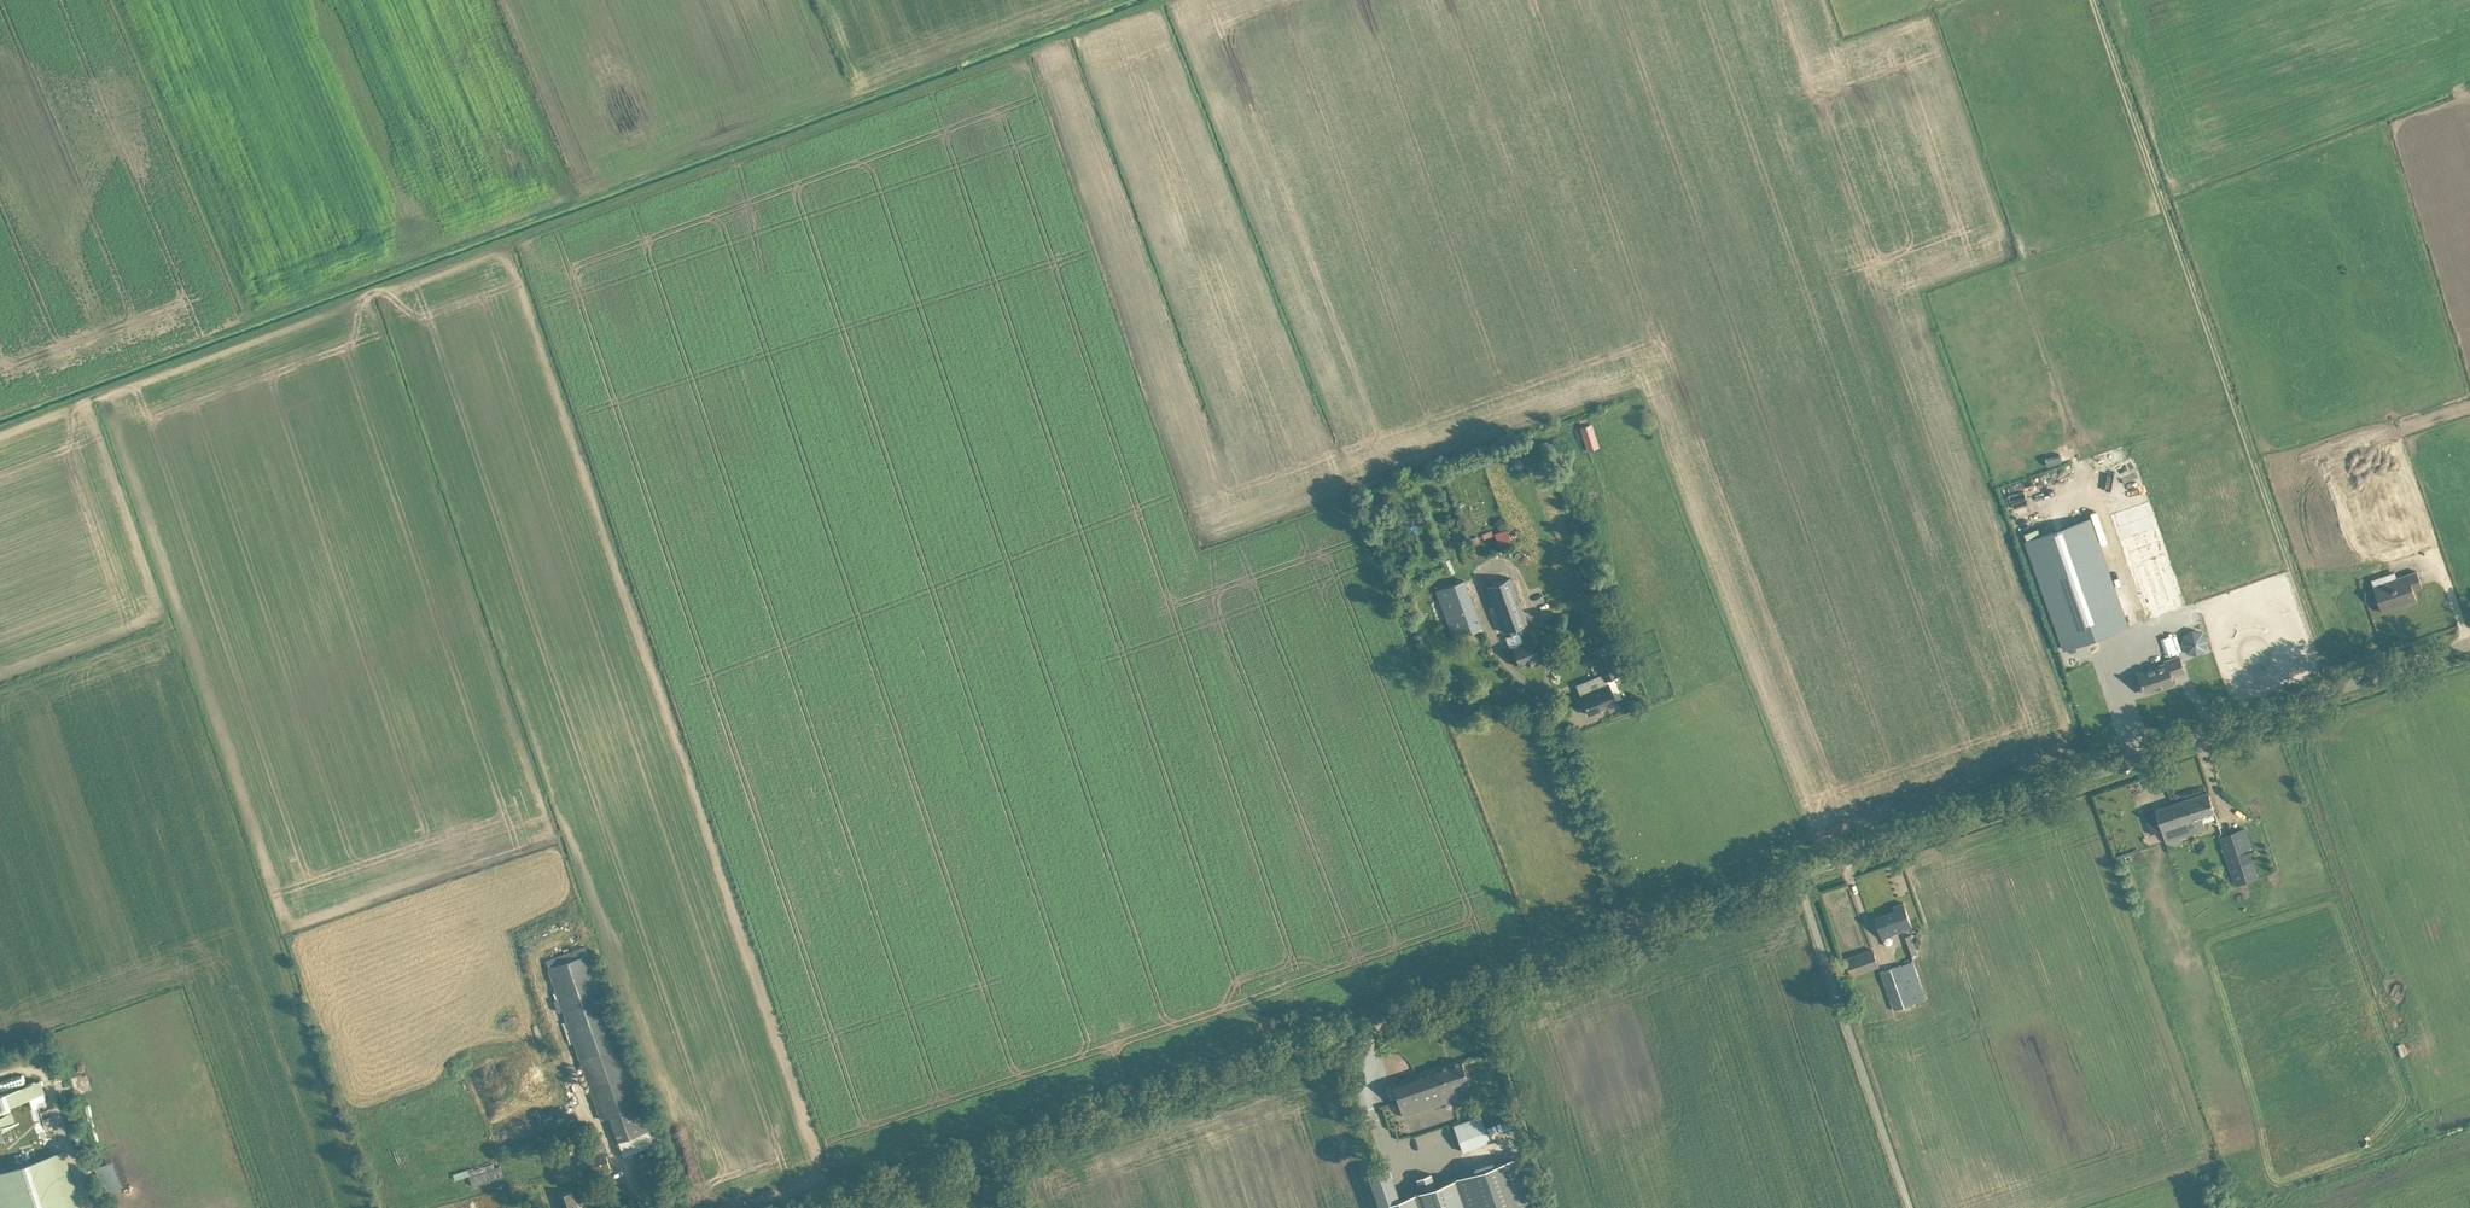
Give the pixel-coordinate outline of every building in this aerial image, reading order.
[(1591,423),(1579,427),(1587,450),(1599,446),(1591,423)] [(1538,444),(1544,459),(1553,456),(1547,440),(1538,444)] [(2184,607),(2139,452),(2131,455),(2128,444),(2092,454),(2096,468),(2097,468),(2110,512),(2112,512),(2143,619),(2184,607)] [(2060,453),(2045,458),(2048,466),(2062,461),(2060,453)] [(2017,522),(2020,531),(2032,528),(2030,518),(2017,522)] [(2064,648),(2128,626),(2091,518),(2026,539),(2064,648)] [(1495,533),(1500,547),(1511,542),(1506,529),(1495,533)] [(1493,534),(1492,530),(1482,534),(1484,538),(1493,534)] [(1470,544),(1479,540),(1477,536),(1468,539),(1470,544)] [(1443,561),(1448,574),(1454,572),(1449,559),(1443,561)] [(2382,612),(2417,600),(2413,588),(2422,585),(2418,574),(2417,570),(2374,585),(2382,612)] [(1540,658),(1511,576),(1487,585),(1504,631),(1518,625),(1520,630),(1505,636),(1509,647),(1512,646),(1520,665),(1540,658)] [(1454,639),(1482,628),(1475,607),(1464,579),(1436,590),(1454,639)] [(2184,635),(2182,645),(2188,654),(2198,656),(2207,650),(2209,640),(2203,631),(2193,629),(2184,635)] [(1602,673),(1604,679),(1606,678),(1618,674),(1606,645),(1592,650),(1602,673)] [(2146,693),(2175,683),(2172,676),(2185,672),(2179,656),(2166,661),(2167,662),(2138,672),(2146,693)] [(1602,673),(1576,684),(1581,695),(1588,714),(1617,702),(1616,700),(1608,684),(1606,678),(1604,679),(1602,673)] [(2166,841),(2206,829),(2202,816),(2215,812),(2212,802),(2209,791),(2144,812),(2151,833),(2162,829),(2166,841)] [(2236,885),(2259,877),(2243,829),(2220,836),(2236,885)] [(1883,938),(1893,934),(1893,933),(1912,926),(1904,902),(1894,906),(1895,911),(1876,917),(1883,938)] [(1911,934),(1905,936),(1912,955),(1913,955),(1918,954),(1911,934)] [(585,945),(545,959),(558,998),(553,1000),(557,1011),(564,1008),(565,1012),(602,1118),(609,1116),(618,1140),(649,1129),(641,1105),(604,999),(585,945)] [(1852,975),(1879,965),(1873,948),(1846,958),(1852,975)] [(1895,1011),(1927,999),(1913,960),(1880,972),(1895,1011)] [(1403,1116),(1444,1102),(1457,1097),(1453,1085),(1468,1080),(1461,1059),(1392,1083),(1403,1116)] [(1462,1150),(1490,1140),(1481,1114),(1453,1124),(1462,1150)] [(589,1180),(611,1175),(610,1169),(604,1142),(579,1148),(589,1180)] [(548,1162),(555,1160),(555,1158),(571,1153),(568,1143),(544,1151),(548,1162)] [(0,1171),(0,1207),(82,1207),(63,1150),(0,1171)] [(1455,1177),(1466,1207),(1530,1207),(1513,1157),(1455,1177)] [(114,1160),(96,1164),(101,1192),(120,1188),(114,1160)] [(646,1161),(635,1165),(642,1185),(655,1180),(648,1160),(646,1161)] [(491,1163),(467,1171),(472,1186),(503,1176),(500,1166),(495,1167),(493,1162),(491,1163)] [(1367,1173),(1379,1207),(1466,1207),(1455,1177),(1436,1184),(1435,1184),(1431,1172),(1416,1178),(1420,1189),(1399,1196),(1388,1165),(1367,1173)] [(556,1195),(561,1207),(577,1207),(571,1190),(556,1195)]
